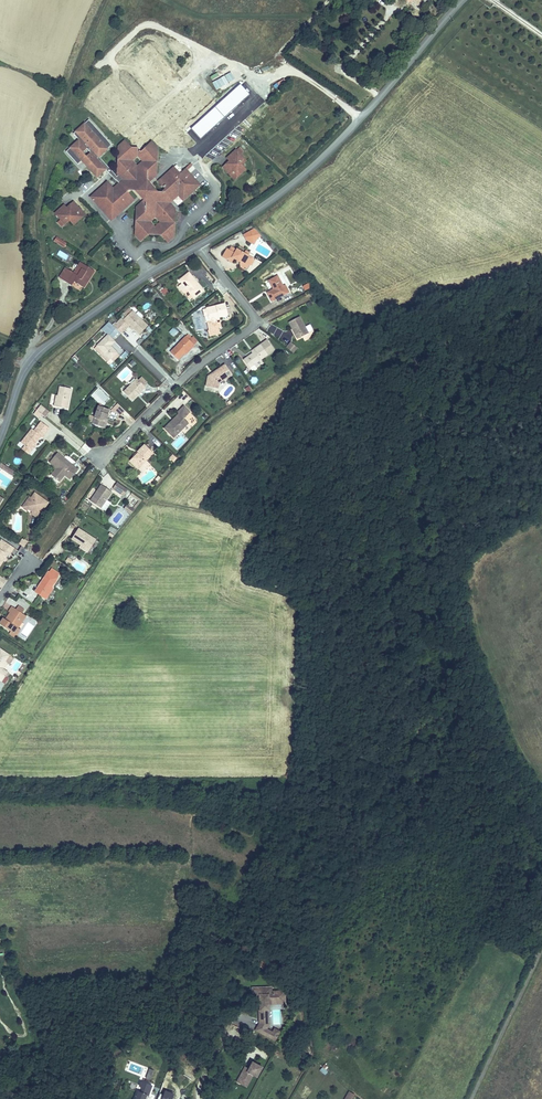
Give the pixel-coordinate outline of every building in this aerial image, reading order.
[(167,96),(184,115),(190,110),(172,91),(172,92),(167,96)] [(113,188),(107,182),(90,197),(111,220),(134,200),(127,192),(132,187),(144,200),(146,201),(144,203),(142,201),(138,206),(139,207),(136,210),(139,213),(136,216),(140,220),(140,222),(135,226),(138,229),(135,232),(138,235),(136,236),(141,241),(151,231),(158,231),(168,242),(173,238),(171,236),(174,233),(171,230),(174,228),(170,223),(170,222),(175,218),(172,215),(175,212),(172,209),(174,208),(170,203),(173,200),(178,205),(183,200),(183,201),(200,185),(187,170),(185,169),(180,174),(174,167),(158,181),(165,189),(159,195),(148,183),(147,181),(148,180),(150,181),(155,177),(153,175),(156,172),(153,170),(156,167),(152,162),(152,160),(156,157),(154,154),(157,151),(154,148),(156,146),(152,142),(145,148),(141,151),(134,151),(131,147),(124,140),(120,145),(121,146),(118,149),(121,152),(118,155),(122,159),(122,161),(118,165),(120,168),(117,171),(120,173),(117,176),(99,157),(107,149),(106,147),(110,143),(104,136),(102,138),(94,130),(96,128),(90,122),(86,125),(84,124),(73,134),(79,140),(70,148),(72,150),(68,153),(76,163),(80,159),(82,161),(83,160),(85,158),(91,163),(89,164),(99,175),(105,169),(108,172),(115,181),(116,180),(119,183),(113,188)] [(228,166),(226,164),(223,167),(231,177),(234,174),(235,175),(237,173),(240,175),(245,170),(241,166),(246,161),(240,155),(243,152),(239,148),(236,151),(236,150),(227,158),(229,161),(231,163),(228,166)] [(98,176),(99,175),(89,164),(91,163),(85,158),(83,160),(98,176)] [(67,208),(64,205),(55,213),(61,220),(57,222),(61,227),(65,224),(70,220),(74,225),(79,219),(76,216),(79,214),(78,213),(81,210),(73,202),(70,205),(72,207),(69,210),(67,208)] [(85,215),(81,210),(78,213),(79,214),(76,216),(79,219),(85,215)] [(251,245),(262,236),(253,226),(243,235),(251,245)] [(54,241),(60,245),(63,241),(57,237),(54,241)] [(249,261),(248,256),(248,255),(248,254),(249,253),(246,251),(244,253),(237,249),(236,250),(231,247),(229,250),(234,253),(232,257),(234,258),(238,261),(240,262),(241,262),(240,263),(240,264),(241,267),(242,268),(246,270),(249,265),(249,264),(251,262),(249,261)] [(232,257),(234,253),(227,249),(222,257),(226,258),(231,262),(234,258),(232,257)] [(66,260),(69,255),(59,250),(56,255),(66,260)] [(74,273),(67,283),(72,286),(74,282),(83,288),(94,271),(81,262),(74,273)] [(69,270),(63,280),(67,283),(74,273),(69,270)] [(203,291),(197,282),(196,283),(191,277),(192,276),(189,272),(179,280),(182,284),(187,290),(194,298),(203,291)] [(289,292),(285,285),(283,286),(278,276),(269,280),(273,288),(274,287),(274,289),(273,289),(267,293),(272,302),(289,292)] [(228,315),(225,303),(206,308),(206,309),(202,310),(204,316),(208,315),(210,321),(207,322),(209,330),(210,330),(211,336),(220,334),(218,328),(217,323),(217,324),(214,320),(214,318),(218,317),(218,318),(219,318),(228,315)] [(126,317),(132,311),(129,308),(124,314),(126,317)] [(147,326),(133,311),(132,311),(126,317),(123,320),(128,325),(129,324),(133,328),(139,334),(147,326)] [(308,333),(300,316),(289,322),(292,328),(293,328),(297,334),(295,335),(297,339),(308,333)] [(116,329),(109,322),(101,329),(106,333),(110,329),(113,332),(116,329)] [(173,336),(178,331),(173,327),(168,332),(173,336)] [(109,347),(110,346),(115,341),(108,335),(97,346),(110,359),(117,353),(111,347),(110,348),(109,347)] [(191,349),(194,345),(197,341),(192,336),(191,338),(189,340),(186,336),(170,352),(178,360),(184,354),(190,348),(191,349)] [(297,348),(291,342),(287,348),(293,353),(297,348)] [(250,368),(268,355),(261,344),(253,349),(255,351),(252,353),(243,359),(250,368)] [(110,359),(97,346),(94,348),(108,362),(107,363),(109,365),(110,364),(113,362),(110,359)] [(119,357),(124,360),(128,354),(124,351),(119,357)] [(113,362),(120,355),(117,353),(110,359),(113,362)] [(219,383),(232,374),(225,364),(213,373),(214,375),(211,377),(208,376),(206,386),(218,388),(219,383)] [(147,382),(142,377),(139,380),(141,383),(143,385),(147,382)] [(136,394),(141,389),(142,390),(145,387),(143,385),(141,383),(139,380),(137,379),(123,392),(132,401),(137,396),(136,394)] [(67,409),(71,389),(60,386),(58,397),(56,397),(54,406),(67,409)] [(101,389),(93,397),(102,406),(110,398),(101,389)] [(112,409),(122,416),(126,410),(116,403),(112,409)] [(41,415),(45,410),(40,406),(36,410),(41,415)] [(106,418),(109,409),(98,406),(94,417),(93,421),(92,422),(92,424),(103,428),(106,418)] [(174,437),(188,423),(184,419),(190,413),(184,406),(177,413),(179,414),(181,415),(173,423),(172,421),(165,428),(174,437)] [(181,415),(179,414),(172,421),(173,423),(181,415)] [(42,437),(49,428),(41,422),(34,431),(32,429),(21,443),(24,446),(30,450),(35,443),(41,436),(42,437)] [(146,460),(153,453),(145,445),(137,452),(138,453),(134,457),(130,461),(138,468),(143,463),(146,460)] [(30,450),(24,446),(22,449),(28,454),(31,451),(30,450)] [(78,470),(71,464),(70,465),(65,460),(65,459),(57,453),(49,462),(56,468),(58,470),(57,471),(55,469),(51,475),(59,482),(64,476),(62,475),(63,474),(65,475),(70,480),(78,470)] [(142,472),(150,464),(146,460),(143,463),(138,468),(142,472)] [(1,463),(0,466),(0,467),(10,474),(12,470),(1,463)] [(127,489),(117,483),(113,489),(123,495),(127,489)] [(101,508),(112,492),(101,485),(97,491),(98,492),(94,498),(93,497),(90,501),(101,508)] [(35,493),(31,498),(25,507),(28,509),(30,511),(31,509),(33,511),(32,512),(31,514),(37,518),(48,503),(35,493)] [(142,500),(132,493),(130,495),(139,501),(135,506),(136,507),(142,500)] [(25,507),(31,498),(29,497),(22,507),(27,511),(28,509),(25,507)] [(131,515),(134,510),(127,504),(123,509),(131,515)] [(89,550),(96,540),(78,529),(72,539),(81,545),(89,550)] [(14,548),(2,539),(0,542),(0,565),(3,561),(5,557),(7,554),(9,555),(14,548)] [(27,543),(22,539),(18,543),(24,548),(27,543)] [(52,586),(54,583),(57,578),(56,577),(59,574),(52,569),(49,573),(48,572),(43,579),(44,580),(43,582),(42,581),(38,587),(39,588),(36,593),(44,598),(47,593),(50,593),(53,589),(52,586)] [(26,616),(22,613),(16,609),(12,606),(8,611),(10,613),(6,618),(7,618),(6,620),(5,619),(3,618),(0,622),(0,624),(11,631),(9,633),(13,636),(14,634),(15,635),(16,635),(20,629),(18,628),(26,616)] [(1,681),(5,676),(7,677),(9,673),(7,672),(3,669),(1,668),(5,661),(7,663),(9,664),(13,658),(9,655),(0,649),(0,681),(1,681)] [(279,1001),(278,997),(285,997),(285,991),(276,991),(277,993),(271,993),(271,991),(271,987),(252,988),(252,995),(259,995),(262,995),(263,999),(261,999),(261,1004),(260,1004),(260,1010),(259,1010),(259,1023),(268,1023),(268,1018),(264,1018),(264,1010),(268,1010),(269,1010),(269,1004),(272,1004),(271,1002),(279,1001)] [(263,1034),(266,1029),(267,1029),(268,1025),(268,1023),(259,1023),(255,1030),(263,1034)] [(277,1037),(272,1034),(273,1032),(272,1032),(266,1029),(263,1034),(275,1041),(277,1037)] [(277,1037),(280,1032),(274,1029),(272,1032),(273,1032),(272,1034),(277,1037)] [(257,1077),(262,1067),(252,1062),(249,1069),(247,1071),(244,1069),(239,1077),(243,1079),(243,1081),(242,1084),(246,1087),(253,1075),(257,1077)] [(322,1067),(319,1070),(324,1075),(328,1072),(322,1067)] [(145,1078),(150,1080),(153,1070),(149,1068),(145,1078)] [(147,1095),(149,1095),(152,1086),(141,1082),(140,1086),(141,1086),(143,1090),(142,1093),(139,1091),(136,1098),(145,1098),(147,1095)]
